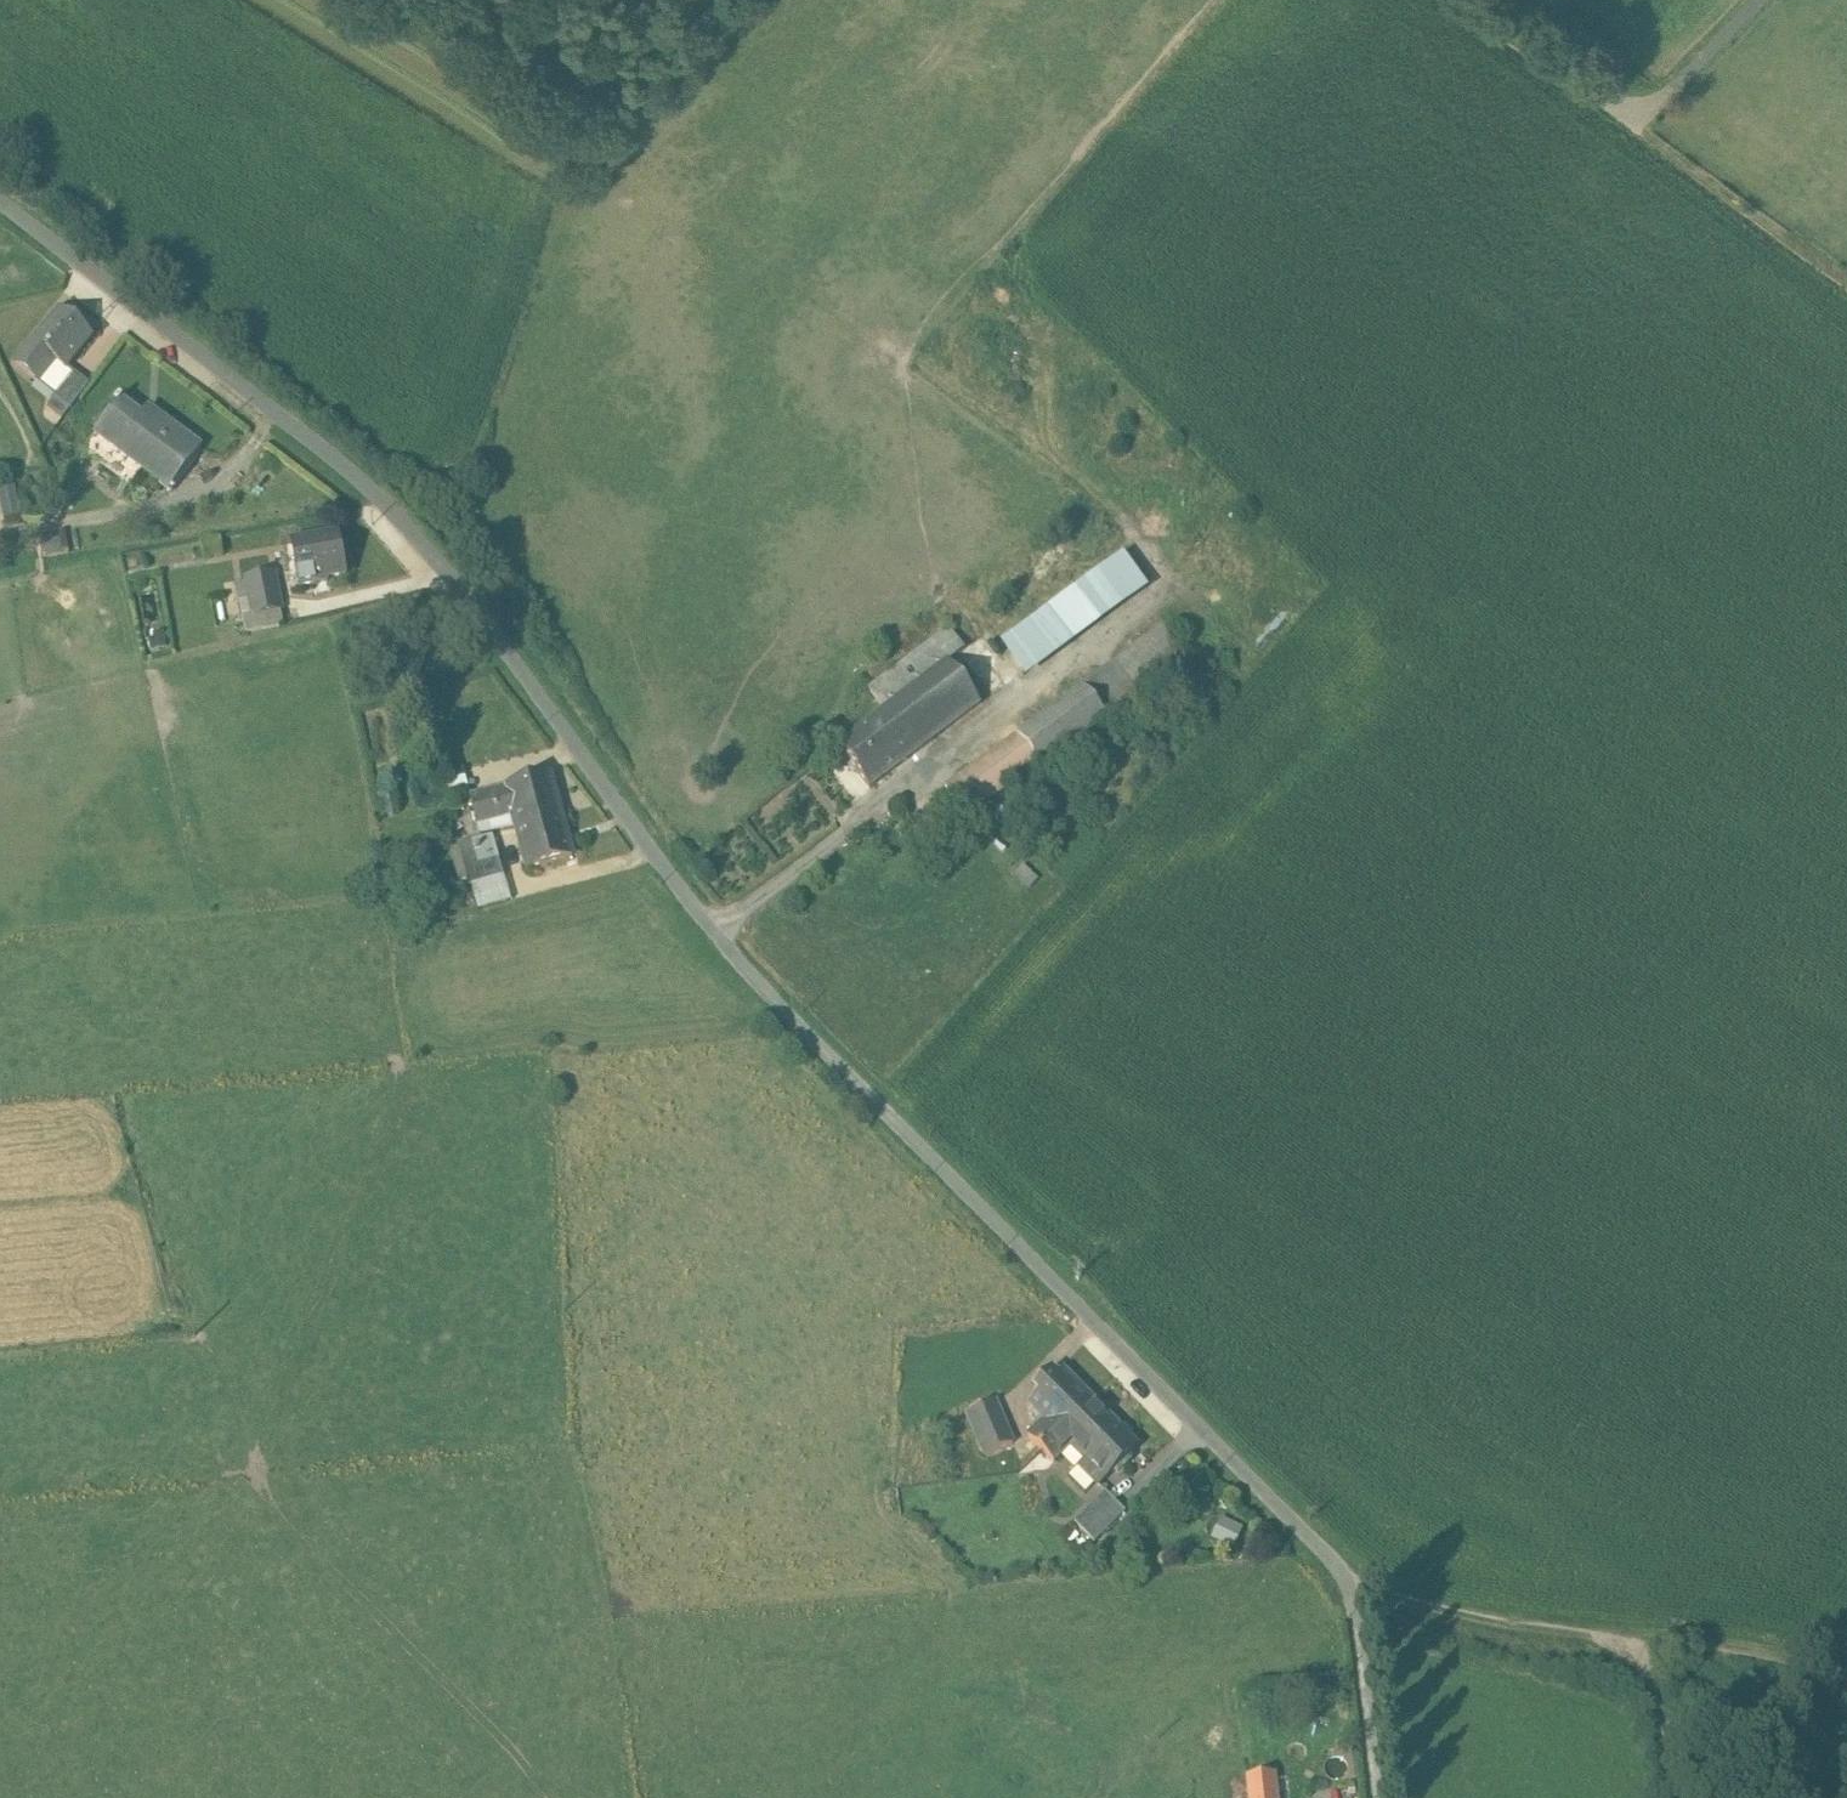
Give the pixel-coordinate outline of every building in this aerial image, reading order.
[(90,336),(61,311),(35,341),(36,342),(54,357),(65,366),(90,336)] [(54,357),(36,342),(18,363),(36,379),(54,357)] [(65,366),(54,357),(36,379),(71,408),(88,384),(65,366)] [(119,397),(92,435),(168,490),(201,444),(147,405),(141,413),(119,397)] [(20,517),(17,490),(0,492),(0,520),(20,517)] [(337,533),(291,542),(299,589),(329,583),(328,580),(345,577),(337,533)] [(1024,676),(1149,587),(1124,551),(999,640),(1024,676)] [(248,578),(255,616),(280,611),(283,611),(276,573),(248,578)] [(282,624),(280,611),(255,616),(248,578),(235,580),(244,631),(282,624)] [(1163,627),(1084,686),(1108,720),(1124,708),(1131,717),(1194,669),(1163,627)] [(947,629),(866,691),(882,712),(947,663),(948,664),(964,652),(947,629)] [(882,712),(869,722),(901,764),(979,705),(948,664),(947,663),(882,712)] [(1084,686),(1017,735),(1038,763),(1042,769),(1108,720),(1084,686)] [(869,722),(835,748),(867,790),(901,764),(869,722)] [(1017,735),(945,788),(966,815),(1038,763),(1017,735)] [(551,774),(506,786),(507,787),(514,813),(517,826),(562,814),(551,774)] [(507,787),(471,797),(478,823),(514,813),(507,787)] [(562,814),(517,826),(528,866),(573,854),(562,814)] [(509,900),(497,833),(463,839),(475,906),(509,900)] [(1059,1368),(1027,1400),(1046,1419),(1028,1437),(1041,1450),(1058,1432),(1091,1400),(1059,1368)] [(992,1397),(964,1408),(984,1455),(1012,1443),(992,1397)] [(1137,1446),(1091,1400),(1058,1432),(1071,1446),(1085,1460),(1068,1476),(1085,1494),(1095,1484),(1097,1486),(1111,1472),(1118,1472),(1130,1460),(1130,1453),(1137,1446)] [(1058,1432),(1041,1450),(1054,1462),(1071,1446),(1058,1432)] [(1105,1492),(1074,1523),(1094,1543),(1125,1513),(1105,1492)] [(1234,1547),(1245,1525),(1222,1514),(1212,1536),(1234,1547)] [(1247,1775),(1250,1797),(1277,1797),(1274,1772),(1247,1775)]
